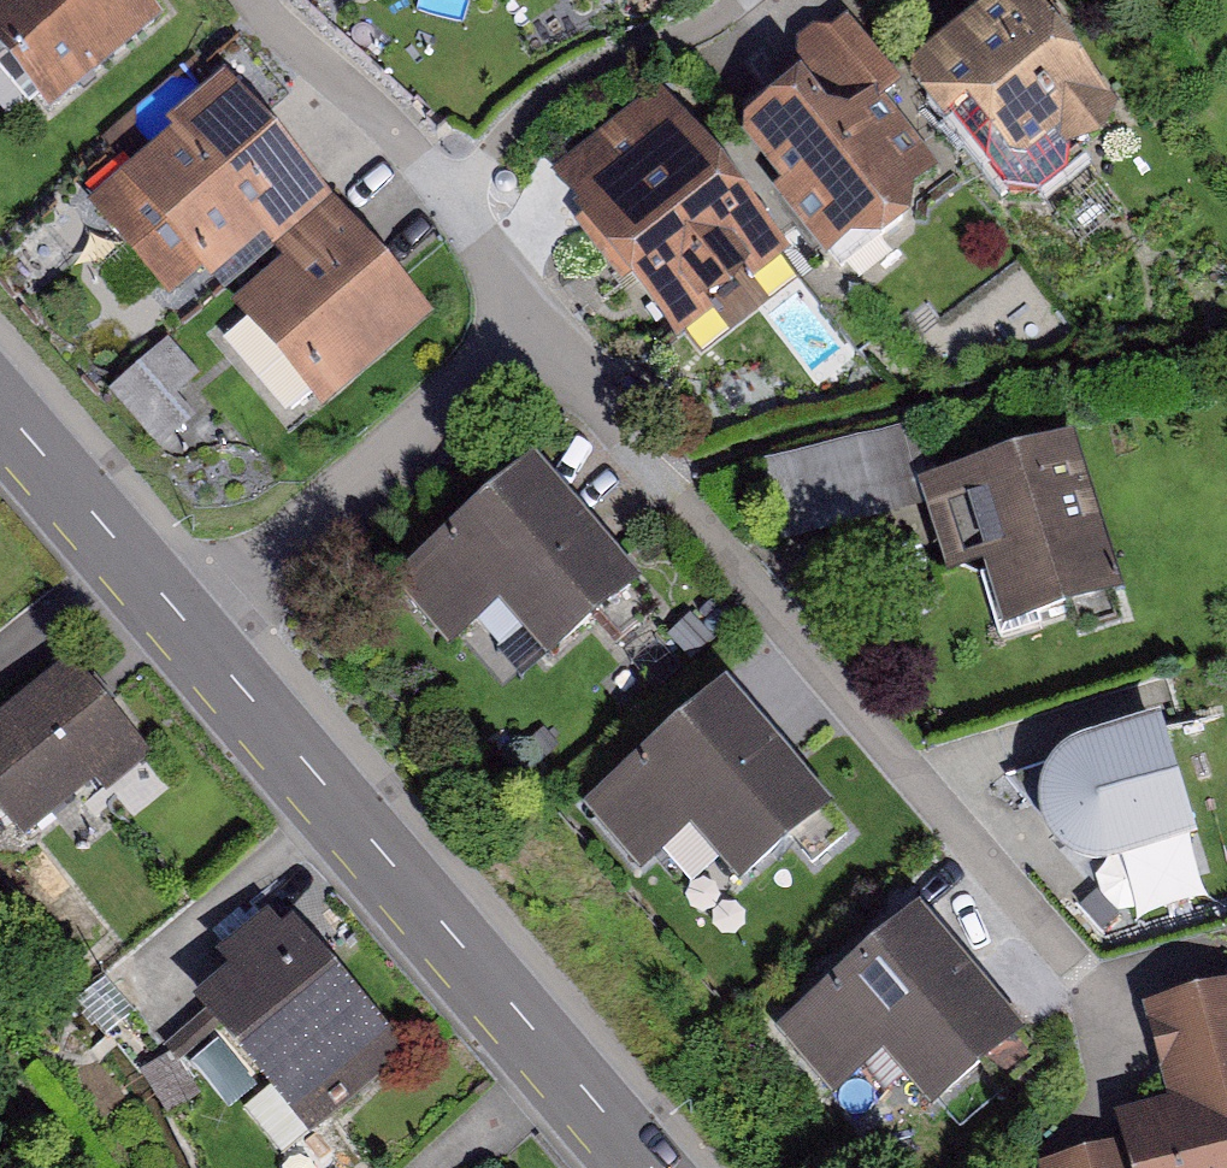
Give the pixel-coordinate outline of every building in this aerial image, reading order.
[(119,0),(0,0),(0,67),(39,112),(141,26),(119,0)] [(1037,4),(994,1),(910,64),(910,80),(943,124),(968,106),(1008,159),(1026,160),(1055,138),(1065,152),(1104,142),(1119,109),(1037,4)] [(798,91),(738,140),(825,247),(850,227),(864,245),(906,211),(888,189),(920,163),(874,107),(896,90),(845,27),(785,75),(798,91)] [(160,305),(285,192),(217,117),(137,189),(153,206),(107,247),(160,305)] [(618,131),(546,190),(663,331),(764,247),(679,144),(649,169),(618,131)] [(306,401),(400,325),(315,220),(264,261),(286,288),(243,322),(306,401)] [(115,384),(155,436),(215,391),(175,339),(115,384)] [(973,576),(962,588),(985,648),(1031,630),(1025,617),(1105,601),(1051,447),(910,493),(935,572),(973,576)] [(641,620),(519,484),(389,600),(440,657),(487,616),(537,671),(588,625),(609,648),(641,620)] [(76,663),(0,724),(0,814),(24,844),(95,787),(105,799),(155,759),(111,706),(76,663)] [(834,841),(718,699),(584,809),(636,871),(688,828),(735,885),(781,848),(799,870),(834,841)] [(1109,867),(1197,840),(1161,721),(1072,748),(1054,762),(1043,781),(1038,802),(1041,825),(1052,843),(1068,858),(1087,866),(1109,867)] [(922,906),(774,1032),(832,1100),(882,1057),(931,1115),(1029,1032),(922,906)] [(297,917),(286,927),(271,910),(234,942),(247,957),(207,993),(277,1070),(251,1093),(287,1133),(400,1032),(297,917)] [(1110,1128),(1120,1167),(1226,1167),(1226,988),(1152,1007),(1173,1091),(1179,1111),(1110,1128)]
